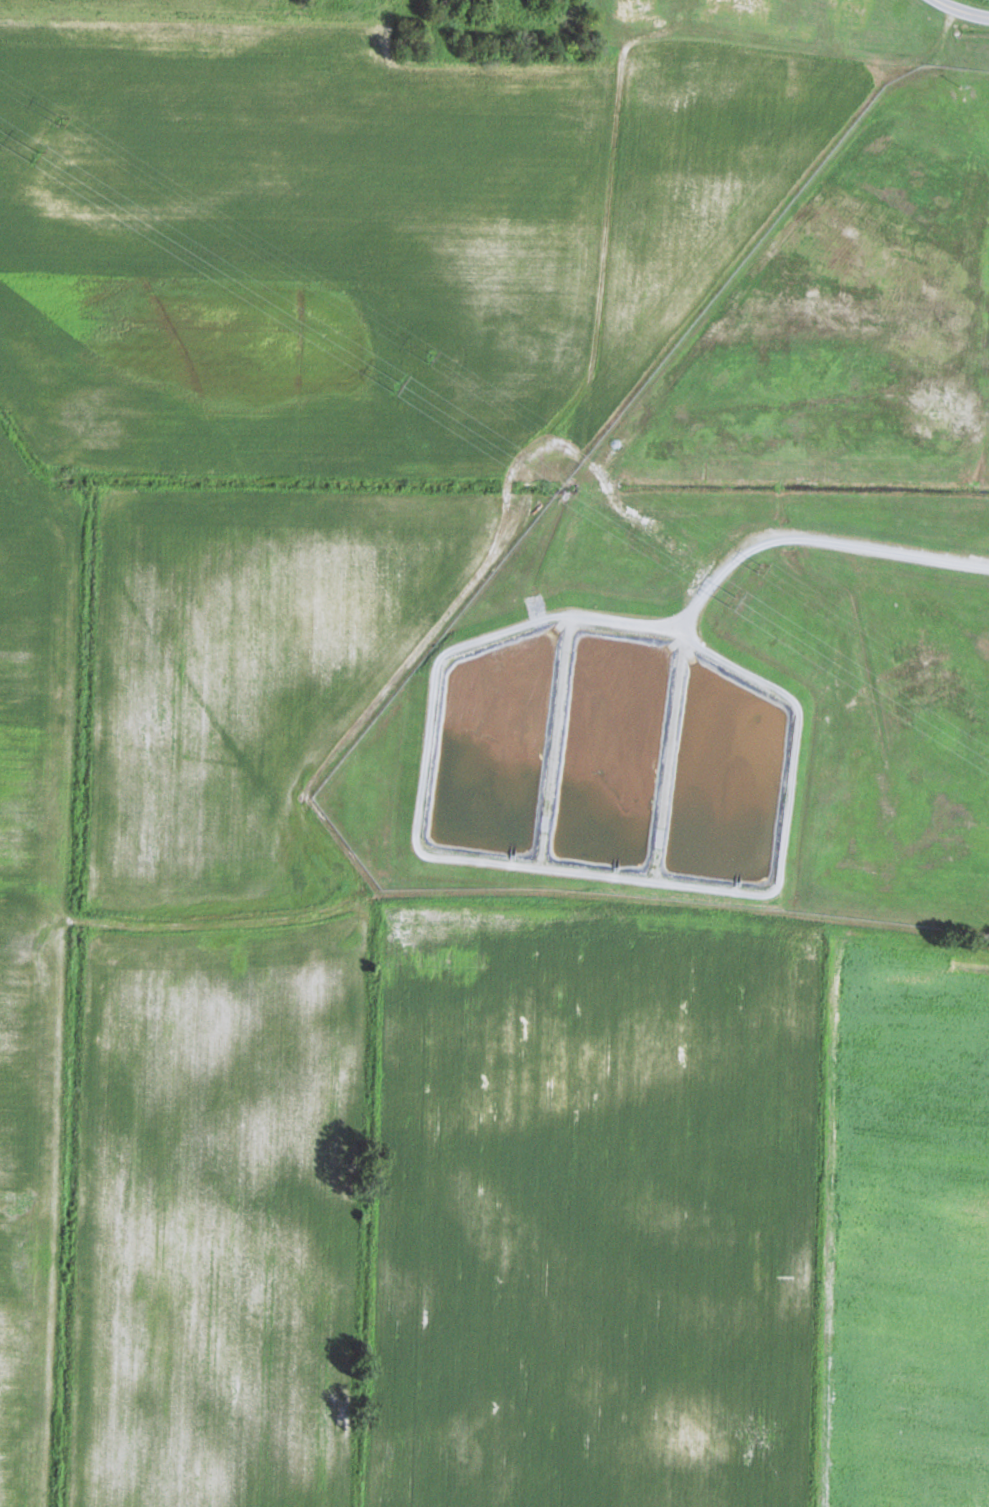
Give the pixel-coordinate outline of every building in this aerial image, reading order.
[(617,19),(656,20),(656,0),(618,0),(617,19)] [(759,17),(759,0),(733,0),(733,17),(759,17)]
